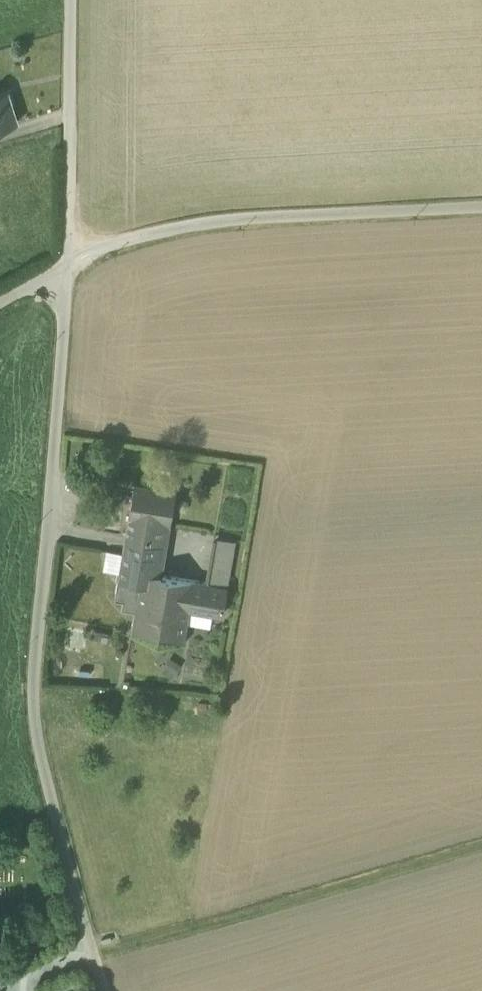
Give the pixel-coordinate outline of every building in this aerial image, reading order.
[(16,122),(6,90),(0,92),(0,127),(16,122)] [(126,536),(155,541),(168,531),(175,490),(134,483),(126,536)] [(155,541),(126,536),(123,551),(147,554),(143,572),(161,575),(168,531),(155,541)] [(205,582),(227,586),(235,539),(213,536),(205,582)] [(103,568),(119,570),(122,550),(107,548),(103,568)] [(186,623),(188,609),(193,580),(191,580),(161,575),(143,572),(147,554),(123,551),(122,550),(119,570),(114,598),(123,600),(121,608),(135,610),(131,632),(183,642),(186,623)] [(191,580),(193,580),(188,609),(213,614),(222,615),(227,586),(205,582),(191,580)] [(188,609),(186,623),(211,628),(213,614),(188,609)] [(68,629),(67,647),(84,648),(85,629),(68,629)] [(182,665),(170,657),(161,671),(173,679),(182,665)]
